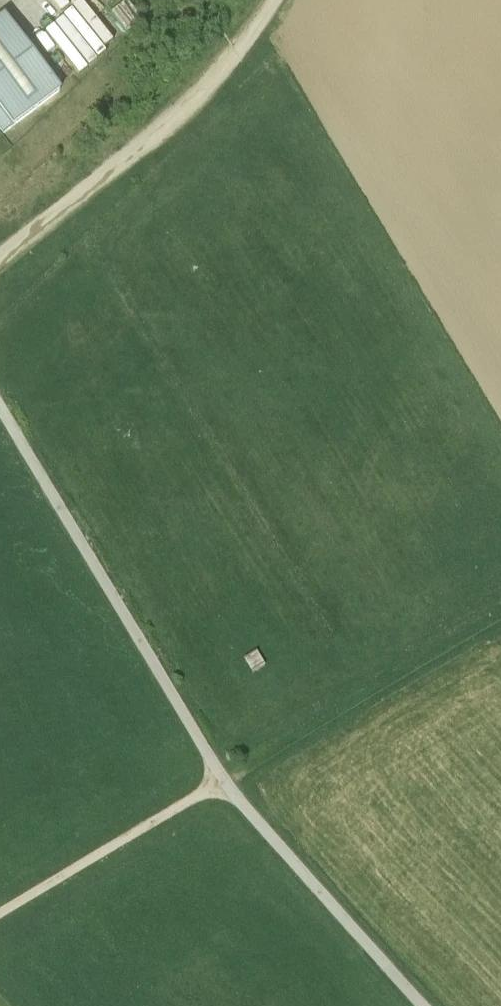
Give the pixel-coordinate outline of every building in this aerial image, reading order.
[(5,22),(0,25),(0,132),(5,138),(61,96),(5,22)]
